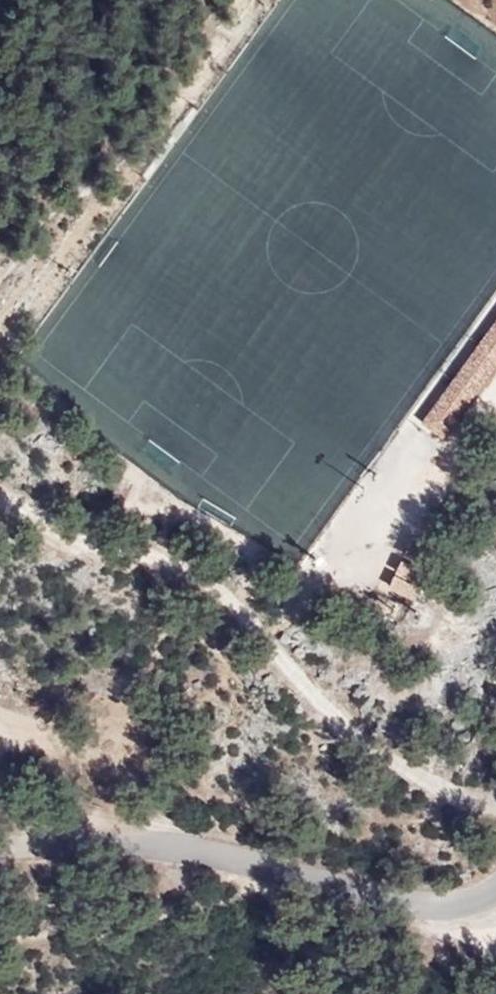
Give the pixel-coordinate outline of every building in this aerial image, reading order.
[(422,421),(445,438),(495,366),(495,319),(422,421)] [(428,543),(417,538),(409,555),(420,560),(428,543)] [(430,572),(406,561),(401,572),(425,583),(430,572)] [(423,587),(399,576),(394,587),(418,598),(423,587)]
